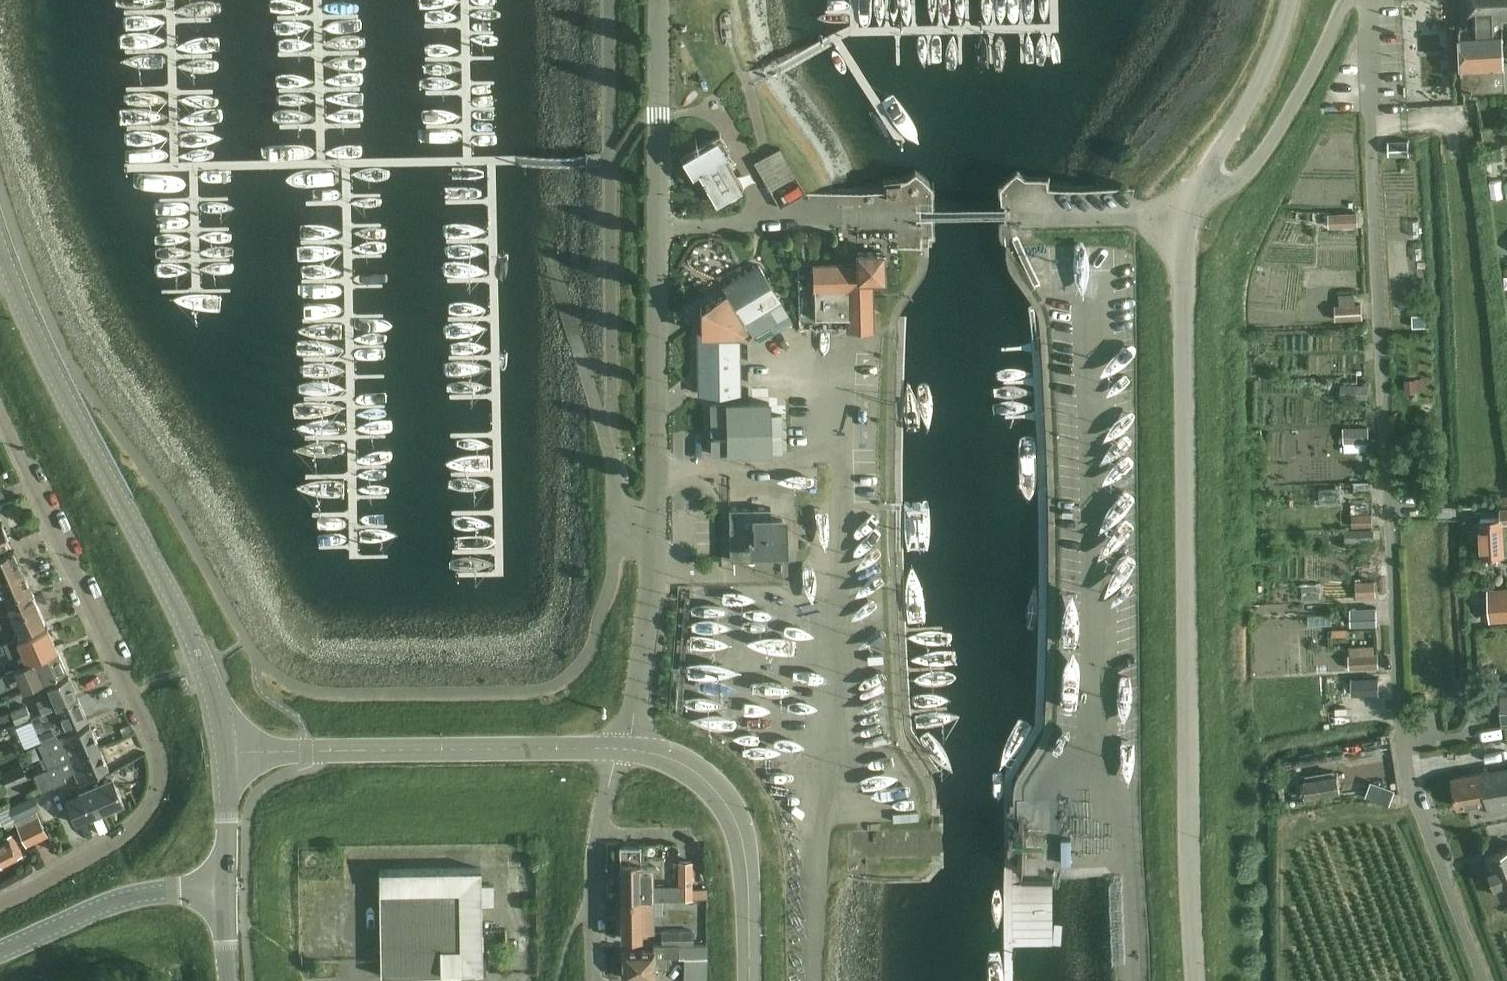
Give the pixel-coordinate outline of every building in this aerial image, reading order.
[(1466,18),(1470,18),(1470,27),(1460,27),(1463,90),(1506,88),(1506,63),(1504,63),(1502,25),(1501,26),(1501,17),(1506,16),(1506,0),(1465,0),(1466,18)] [(774,137),(787,164),(811,153),(798,126),(774,137)] [(701,177),(715,203),(743,187),(724,153),(729,150),(719,133),(679,155),(694,181),(701,177)] [(1388,155),(1409,154),(1408,141),(1388,142),(1388,155)] [(1502,147),(1488,149),(1490,160),(1503,158),(1502,147)] [(1357,211),(1328,213),(1329,227),(1358,226),(1357,211)] [(813,264),(798,265),(799,327),(871,326),(870,276),(883,276),(882,251),(857,251),(857,263),(845,264),(813,264)] [(701,332),(697,332),(699,393),(739,392),(739,331),(742,331),(742,326),(746,324),(753,335),(770,325),(788,314),(779,299),(767,279),(758,265),(723,286),(725,289),(701,304),(701,332)] [(1336,320),(1362,319),(1362,303),(1335,304),(1336,320)] [(1424,315),(1412,315),(1412,327),(1425,327),(1424,315)] [(1415,379),(1405,379),(1406,392),(1415,392),(1415,379)] [(1368,384),(1341,383),(1341,397),(1367,398),(1368,384)] [(769,402),(711,403),(712,454),(782,452),(781,414),(769,414),(769,402)] [(1368,427),(1342,428),(1343,443),(1368,442),(1368,427)] [(1371,481),(1347,482),(1347,490),(1354,489),(1354,492),(1372,491),(1371,481)] [(1369,497),(1369,507),(1388,507),(1388,497),(1369,497)] [(770,558),(770,547),(782,546),(782,519),(770,519),(769,507),(729,508),(730,559),(770,558)] [(1501,509),(1501,519),(1480,519),(1482,556),(1506,555),(1506,508),(1501,509)] [(1371,513),(1351,514),(1352,527),(1372,526),(1371,513)] [(1,522),(0,523),(0,547),(10,543),(1,522)] [(1373,529),(1344,529),(1345,543),(1374,543),(1373,529)] [(22,570),(13,549),(0,555),(0,580),(22,570)] [(33,596),(22,570),(0,580),(0,610),(33,596)] [(1374,582),(1355,583),(1355,596),(1375,595),(1374,582)] [(1487,590),(1490,622),(1506,621),(1506,588),(1487,590)] [(0,610),(0,625),(13,620),(19,632),(45,621),(33,596),(0,610)] [(1376,609),(1353,610),(1353,624),(1376,623),(1376,609)] [(1367,648),(1391,647),(1390,626),(1366,627),(1367,648)] [(57,649),(47,627),(17,640),(15,637),(0,644),(0,653),(7,650),(15,666),(57,649)] [(9,681),(19,676),(24,688),(66,670),(57,649),(15,666),(15,667),(5,671),(6,673),(0,675),(0,684),(9,681)] [(1349,668),(1378,666),(1377,652),(1348,654),(1349,668)] [(31,717),(78,697),(68,675),(38,688),(44,700),(38,703),(42,712),(31,717)] [(1378,677),(1351,678),(1352,696),(1378,695),(1378,677)] [(34,745),(56,735),(57,731),(87,718),(78,697),(31,717),(35,725),(27,729),(34,745)] [(31,717),(26,705),(11,711),(0,715),(0,723),(13,717),(16,723),(31,717)] [(49,767),(99,745),(89,724),(60,737),(56,735),(34,745),(38,743),(49,767)] [(99,745),(49,767),(34,774),(41,791),(66,780),(64,776),(74,771),(78,780),(108,767),(99,745)] [(2,774),(6,783),(7,785),(27,777),(22,766),(2,774)] [(1459,806),(1487,801),(1489,812),(1506,808),(1506,767),(1453,776),(1459,806)] [(1307,796),(1340,791),(1337,773),(1304,779),(1307,796)] [(90,817),(123,802),(112,777),(67,796),(76,818),(88,812),(90,817)] [(38,807),(33,795),(10,805),(15,817),(38,807)] [(42,821),(66,815),(64,803),(39,809),(42,821)] [(1066,840),(1067,807),(1052,806),(1051,839),(1066,840)] [(47,834),(39,816),(36,810),(15,820),(18,826),(17,826),(26,844),(47,834)] [(17,844),(12,833),(0,838),(0,865),(13,859),(11,855),(14,853),(15,854),(21,851),(17,844)] [(620,861),(640,861),(640,845),(620,846),(620,861)] [(1501,895),(1506,893),(1506,848),(1486,856),(1501,895)] [(678,860),(678,898),(692,898),(692,860),(678,860)] [(621,899),(653,899),(652,866),(640,866),(640,861),(620,861),(621,899)] [(399,869),(379,869),(379,890),(380,975),(382,975),(382,971),(417,970),(441,970),(441,974),(442,974),(442,970),(482,969),(481,904),(481,884),(481,867),(399,869)] [(493,884),(481,884),(481,904),(493,904),(493,884)] [(536,898),(522,899),(523,909),(536,908),(536,898)] [(653,899),(621,899),(621,937),(641,937),(641,931),(653,931),(653,913),(662,913),(662,899),(653,899)] [(662,930),(662,943),(692,942),(692,929),(662,930)] [(621,949),(622,976),(655,975),(655,967),(668,967),(668,955),(678,955),(678,944),(653,944),(653,949),(621,949)] [(683,980),(707,980),(706,944),(680,945),(680,958),(683,958),(683,980)]
